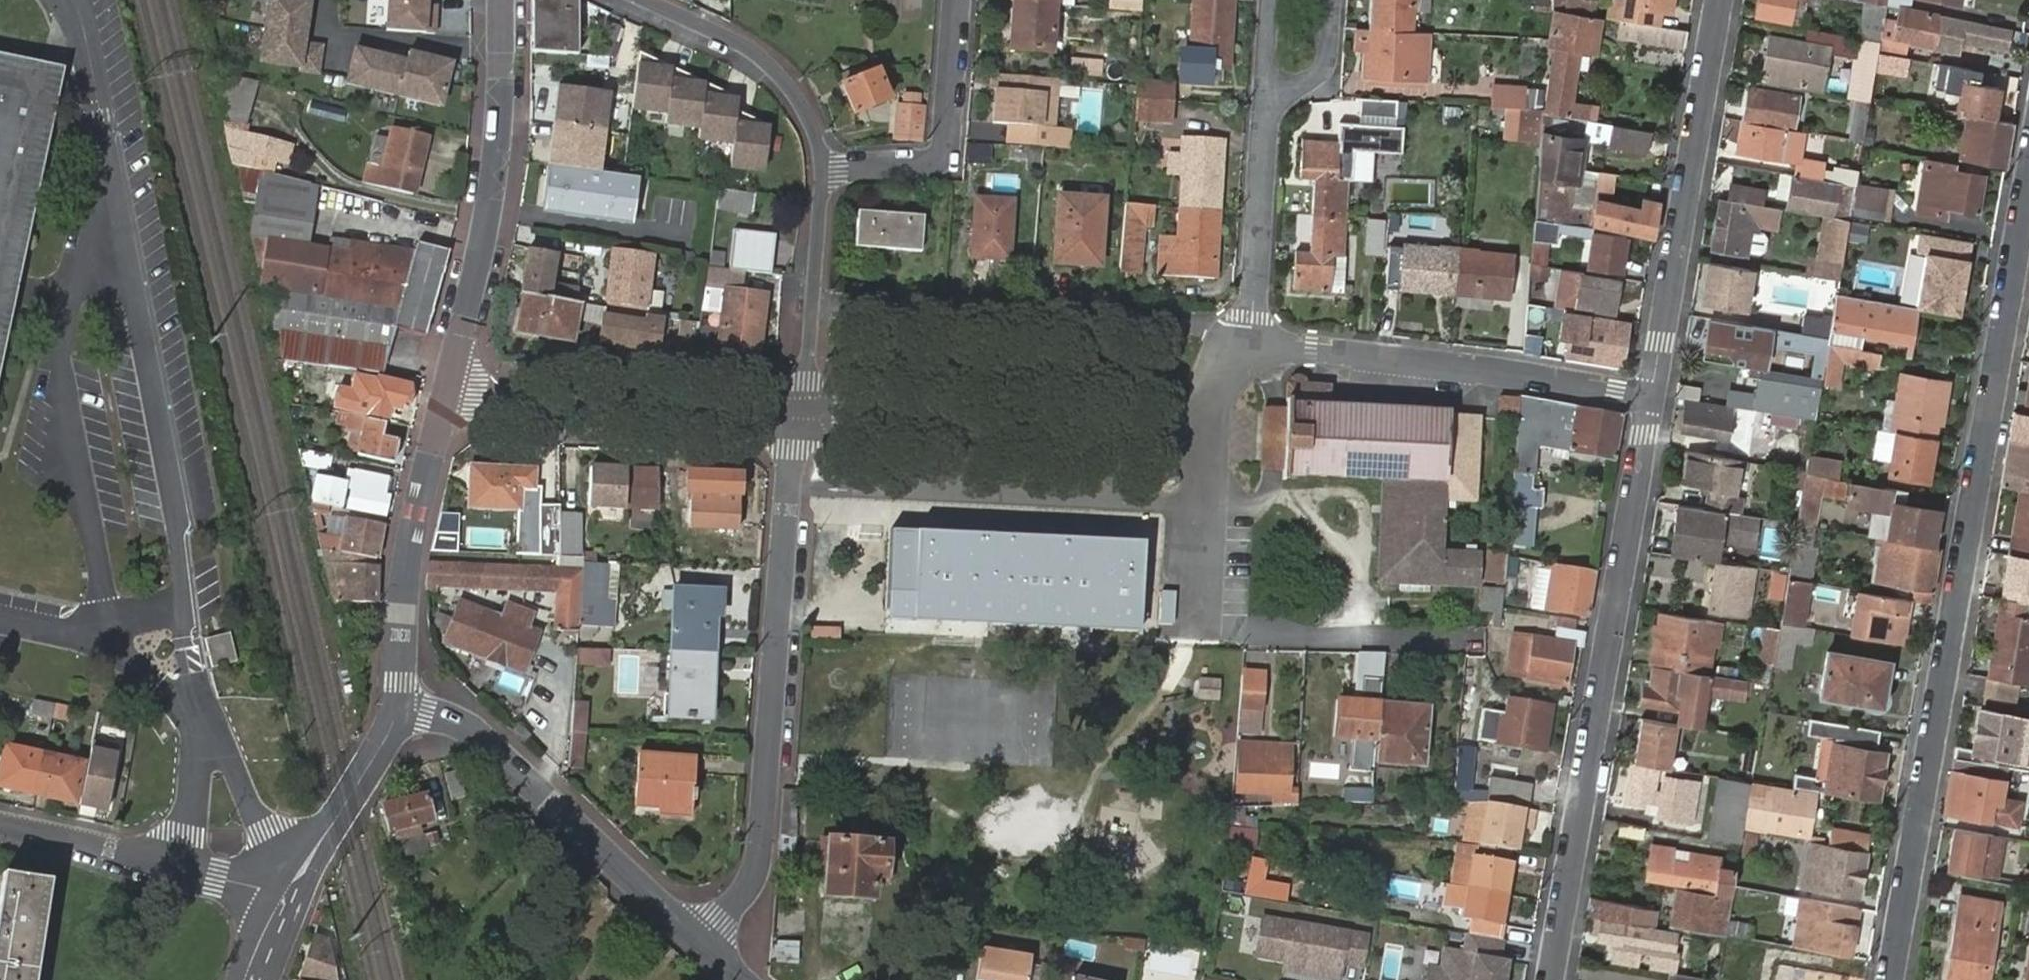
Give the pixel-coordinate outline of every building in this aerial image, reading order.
[(265,62),(304,66),(305,66),(312,0),(271,0),(265,62)] [(580,52),(580,0),(532,0),(533,51),(580,52)] [(1046,3),(1011,0),(1008,48),(1050,51),(1054,4),(1046,3)] [(1140,0),(1106,0),(1106,9),(1139,11),(1140,0)] [(1190,50),(1179,49),(1179,66),(1229,68),(1232,0),(1193,0),(1190,50)] [(1410,31),(1412,0),(1370,0),(1368,29),(1410,31)] [(1619,2),(1608,0),(1607,0),(1605,17),(1635,21),(1658,25),(1659,15),(1664,15),(1667,0),(1620,0),(1619,2)] [(1756,16),(1792,22),(1795,3),(1807,5),(1808,0),(1758,0),(1756,16)] [(1886,5),(1898,7),(1908,9),(1910,0),(1887,0),(1886,5)] [(1795,3),(1792,22),(1803,24),(1807,5),(1795,3)] [(1853,39),(1870,43),(1876,5),(1866,3),(1861,33),(1854,32),(1853,39)] [(2012,30),(1908,9),(1898,7),(1891,41),(1960,55),(1962,42),(2008,51),(2012,30)] [(1595,52),(1600,16),(1549,8),(1547,35),(1547,45),(1554,46),(1551,60),(1576,64),(1578,49),(1595,52)] [(1685,48),(1688,30),(1658,25),(1635,21),(1632,38),(1685,48)] [(604,23),(594,56),(611,57),(621,29),(604,23)] [(1426,82),(1429,32),(1410,31),(1368,29),(1353,28),(1352,53),(1367,53),(1365,78),(1400,80),(1426,82)] [(1770,37),(1762,84),(1787,89),(1789,78),(1817,82),(1821,63),(1809,61),(1812,44),(1770,37)] [(326,44),(308,42),(305,66),(304,66),(304,69),(323,71),(326,44)] [(1824,46),(1812,44),(1809,61),(1821,63),(1824,46)] [(439,105),(450,62),(434,58),(433,62),(427,61),(427,56),(407,51),(407,54),(390,50),(388,56),(382,54),(354,47),(345,81),(439,105)] [(1874,74),(1875,69),(1878,54),(1878,52),(1862,49),(1859,72),(1874,74)] [(46,63),(0,53),(0,275),(46,63)] [(1902,75),(1905,59),(1878,54),(1875,69),(1902,75)] [(638,55),(632,109),(666,113),(665,124),(699,129),(697,140),(732,144),(729,168),(766,173),(773,119),(750,104),(737,103),(740,83),(638,55)] [(1068,55),(1067,73),(1102,76),(1103,57),(1068,55)] [(1570,103),(1576,64),(1551,60),(1543,110),(1595,119),(1597,107),(1570,103)] [(46,63),(0,275),(0,352),(61,66),(46,63)] [(843,86),(855,114),(890,99),(877,71),(843,86)] [(1034,77),(987,74),(986,88),(989,88),(990,100),(985,100),(984,121),(1046,125),(1047,78),(1034,77)] [(1134,81),(1134,83),(1132,100),(1168,103),(1169,82),(1134,81)] [(1966,115),(1993,120),(1998,88),(1960,82),(1955,113),(1966,115)] [(1526,86),(1490,85),(1490,106),(1525,107),(1526,86)] [(557,86),(547,166),(596,173),(606,93),(557,86)] [(1750,89),(1744,121),(1789,128),(1793,129),(1799,98),(1750,89)] [(750,104),(738,96),(737,103),(750,104)] [(1394,105),(1394,101),(1355,99),(1354,117),(1393,119),(1394,105)] [(348,110),(309,100),(305,115),(345,124),(348,110)] [(1132,100),(1131,120),(1168,122),(1168,103),(1132,100)] [(223,101),(224,121),(237,121),(236,101),(223,101)] [(1862,141),(1869,103),(1859,101),(1852,139),(1862,141)] [(902,105),(899,138),(920,140),(922,106),(902,105)] [(1514,140),(1532,143),(1538,112),(1519,109),(1514,140)] [(2005,168),(2013,123),(1993,120),(1966,115),(1964,122),(1972,124),(1967,155),(1959,153),(1958,160),(2005,168)] [(1312,214),(1344,215),(1346,178),(1350,179),(1352,148),(1400,151),(1401,125),(1337,121),(1336,141),(1302,139),(1300,178),(1314,178),(1312,214)] [(1789,128),(1744,121),(1740,149),(1785,157),(1801,159),(1801,158),(1805,131),(1793,129),(1789,128)] [(1972,124),(1964,122),(1959,153),(1967,155),(1972,124)] [(1649,130),(1608,124),(1604,146),(1645,153),(1649,130)] [(393,127),(390,140),(383,167),(371,164),(367,183),(414,195),(428,135),(393,127)] [(230,135),(230,148),(239,149),(239,153),(287,165),(291,148),(244,133),(243,135),(230,135)] [(1582,138),(1540,133),(1533,216),(1554,218),(1557,182),(1577,184),(1582,138)] [(383,167),(390,140),(377,137),(371,164),(383,167)] [(1181,177),(1180,208),(1218,211),(1222,141),(1194,140),(1193,158),(1182,158),(1181,177)] [(1181,177),(1182,158),(1165,157),(1164,176),(1181,177)] [(1855,185),(1857,169),(1838,166),(1837,174),(1820,171),(1822,161),(1801,158),(1801,159),(1798,176),(1838,183),(1855,185)] [(1952,172),(1954,164),(1934,160),(1923,158),(1913,213),(1936,217),(1937,208),(1946,209),(1976,215),(1982,178),(1952,172)] [(317,186),(258,171),(254,239),(262,273),(260,284),(280,287),(277,310),(399,329),(424,335),(447,251),(418,243),(416,253),(332,230),(328,251),(302,246),(317,186)] [(1776,209),(1780,210),(1787,211),(1793,175),(1783,173),(1776,209)] [(1833,210),(1838,183),(1798,176),(1793,175),(1787,211),(1808,215),(1808,211),(1841,217),(1842,211),(1833,210)] [(1734,182),(1731,201),(1763,207),(1766,188),(1734,182)] [(621,183),(617,220),(656,224),(661,187),(621,183)] [(1857,185),(1852,214),(1883,220),(1888,190),(1857,185)] [(719,190),(703,188),(701,207),(716,209),(719,190)] [(754,194),(719,190),(716,209),(752,214),(754,194)] [(1061,194),(1056,259),(1098,263),(1103,197),(1061,194)] [(977,201),(973,255),(1009,258),(1014,204),(977,201)] [(1765,209),(1761,209),(1720,201),(1712,247),(1744,253),(1747,237),(1749,224),(1758,225),(1777,227),(1779,214),(1765,212),(1765,209)] [(1653,234),(1659,203),(1642,202),(1639,212),(1603,204),(1599,223),(1631,231),(1653,234)] [(1141,277),(1147,205),(1119,203),(1113,274),(1141,277)] [(1218,211),(1180,208),(1178,260),(1188,260),(1188,278),(1215,279),(1218,211)] [(1944,219),(1946,209),(1937,208),(1936,217),(1944,219)] [(858,212),(856,246),(921,251),(924,217),(858,212)] [(1344,215),(1312,214),(1310,250),(1296,249),(1293,287),(1331,290),(1334,253),(1343,253),(1346,215),(1344,215)] [(1379,253),(1381,220),(1367,218),(1365,253),(1379,253)] [(1838,280),(1848,222),(1827,218),(1821,259),(1810,257),(1807,274),(1838,280)] [(1547,265),(1552,221),(1533,219),(1529,262),(1547,265)] [(1852,223),(1849,242),(1864,245),(1867,225),(1852,223)] [(1756,239),(1758,225),(1749,224),(1747,237),(1756,239)] [(732,231),(727,268),(744,270),(768,274),(773,236),(732,231)] [(1594,232),(1588,266),(1620,271),(1626,237),(1594,232)] [(1969,242),(1926,235),(1915,310),(1919,311),(1958,318),(1969,242)] [(1399,287),(1454,292),(1458,248),(1440,246),(1440,250),(1402,246),(1399,287)] [(1458,248),(1454,292),(1510,297),(1513,257),(1478,253),(1479,250),(1458,248)] [(527,250),(524,272),(551,277),(552,271),(554,255),(527,250)] [(613,251),(605,308),(604,313),(644,319),(644,314),(651,257),(613,251)] [(1343,253),(1334,253),(1331,290),(1342,290),(1343,253)] [(1188,260),(1178,260),(1156,258),(1155,277),(1188,278),(1188,260)] [(1727,286),(1747,289),(1751,268),(1709,262),(1702,304),(1723,308),(1725,294),(1727,286)] [(741,293),(744,270),(727,268),(709,265),(708,268),(706,289),(724,292),(716,348),(758,353),(765,297),(741,293)] [(1559,304),(1613,314),(1618,281),(1590,276),(1591,273),(1565,268),(1559,304)] [(524,272),(520,295),(522,295),(532,297),(540,298),(548,299),(549,285),(551,277),(524,272)] [(549,285),(548,299),(563,302),(573,303),(575,290),(549,285)] [(1745,297),(1747,289),(1727,286),(1725,294),(1745,297)] [(1915,310),(1836,294),(1828,339),(1827,344),(1829,345),(1859,349),(1862,336),(1913,345),(1919,311),(1915,310)] [(532,297),(522,295),(517,326),(524,326),(523,334),(572,341),(578,304),(573,303),(563,302),(548,299),(540,298),(532,297)] [(1573,311),(1526,305),(1525,314),(1542,316),(1572,321),(1567,355),(1621,364),(1627,323),(1574,315),(1573,311)] [(399,329),(277,310),(277,358),(384,375),(389,357),(399,329)] [(644,319),(604,313),(602,313),(598,342),(655,350),(657,335),(659,317),(644,314),(644,319)] [(1522,352),(1539,355),(1542,316),(1525,314),(1522,352)] [(659,317),(657,335),(663,336),(665,317),(659,317)] [(682,323),(678,355),(692,356),(696,325),(682,323)] [(1771,329),(1751,326),(1751,329),(1709,323),(1706,341),(1735,346),(1732,364),(1762,369),(1763,370),(1771,329)] [(524,326),(517,326),(515,332),(523,334),(524,326)] [(1816,353),(1818,336),(1776,332),(1775,349),(1816,353)] [(1732,364),(1735,346),(1706,341),(1703,359),(1732,364)] [(1880,353),(1859,349),(1829,345),(1823,384),(1837,387),(1842,361),(1877,367),(1880,353)] [(1814,418),(1821,379),(1763,370),(1762,369),(1759,387),(1808,393),(1806,406),(1751,399),(1749,407),(1753,408),(1769,410),(1814,418)] [(1286,409),(1283,468),(1282,475),(1381,479),(1376,583),(1379,583),(1379,586),(1381,592),(1386,593),(1392,592),(1395,590),(1397,586),(1397,584),(1477,589),(1478,554),(1440,551),(1442,500),(1474,502),(1479,416),(1445,415),(1445,411),(1326,404),(1326,386),(1307,385),(1306,380),(1302,377),(1298,375),(1293,377),(1287,383),(1286,409)] [(1896,432),(1932,438),(1935,421),(1939,422),(1945,384),(1898,377),(1888,430),(1896,432)] [(363,381),(357,411),(367,413),(367,415),(387,419),(390,407),(406,409),(412,386),(376,379),(375,382),(363,381)] [(1723,405),(1747,406),(1748,391),(1723,390),(1723,405)] [(1623,414),(1520,395),(1520,398),(1519,413),(1516,440),(1538,445),(1615,459),(1623,414)] [(1519,413),(1520,398),(1501,397),(1500,412),(1519,413)] [(1686,399),(1680,429),(1727,438),(1733,408),(1686,399)] [(1262,408),(1259,467),(1283,468),(1286,409),(1262,408)] [(1764,438),(1769,410),(1753,408),(1748,435),(1764,438)] [(2006,438),(2028,442),(2028,414),(2011,411),(2006,438)] [(353,427),(355,416),(333,412),(331,423),(353,427)] [(366,420),(367,418),(355,416),(353,427),(355,428),(364,429),(359,450),(358,455),(394,463),(399,441),(383,437),(386,424),(366,420)] [(350,449),(359,450),(364,429),(355,428),(350,449)] [(1925,480),(1932,438),(1896,432),(1894,444),(1889,474),(1925,480)] [(1998,487),(2018,490),(2028,492),(2028,442),(2006,438),(1998,487)] [(1538,445),(1516,440),(1514,463),(1534,467),(1538,445)] [(1733,497),(1739,459),(1687,450),(1682,481),(1712,486),(1711,493),(1733,497)] [(314,454),(311,468),(339,474),(342,460),(314,454)] [(1836,478),(1839,460),(1807,455),(1804,473),(1820,476),(1836,478)] [(471,467),(470,506),(519,508),(520,491),(521,469),(471,467)] [(588,506),(659,509),(658,471),(590,468),(588,506)] [(521,469),(520,491),(535,492),(537,470),(521,469)] [(691,473),(689,528),(737,530),(739,485),(716,484),(717,474),(691,473)] [(1820,476),(1804,473),(1799,503),(1814,505),(1820,476)] [(382,495),(385,479),(356,474),(349,508),(383,515),(387,496),(382,495)] [(390,480),(385,479),(382,495),(387,496),(390,480)] [(1930,548),(1936,508),(1899,501),(1901,491),(1859,483),(1855,513),(1874,515),(1871,536),(1882,538),(1930,548)] [(2018,490),(2015,509),(2020,510),(2016,537),(2012,556),(2016,556),(2028,558),(2028,492),(2018,490)] [(1731,512),(1733,497),(1711,493),(1709,509),(1727,512),(1731,512)] [(539,506),(539,556),(560,558),(560,516),(560,505),(539,506)] [(1684,505),(1681,525),(1674,524),(1672,538),(1677,538),(1674,555),(1719,561),(1722,539),(1737,541),(1741,514),(1731,512),(1727,512),(1709,509),(1684,505)] [(1681,525),(1684,505),(1678,505),(1674,524),(1681,525)] [(2020,510),(2015,509),(2011,537),(2016,537),(2020,510)] [(1534,512),(1510,510),(1507,547),(1532,549),(1534,512)] [(579,516),(560,516),(560,558),(580,559),(579,516)] [(341,553),(377,561),(383,527),(347,518),(341,553)] [(1811,524),(1796,521),(1787,571),(1786,577),(1802,580),(1813,525),(1811,524)] [(1138,631),(1142,543),(890,531),(889,558),(886,619),(933,621),(1138,631)] [(1929,604),(1938,549),(1930,548),(1882,538),(1880,546),(1890,548),(1884,585),(1908,589),(1906,600),(1915,602),(1929,604)] [(324,541),(323,550),(335,552),(337,545),(324,541)] [(1506,557),(1506,552),(1488,550),(1486,584),(1504,585),(1506,557)] [(2007,555),(2002,586),(2028,590),(2028,558),(2016,556),(2012,556),(2007,555)] [(513,568),(427,562),(427,592),(437,593),(437,587),(557,592),(557,629),(578,630),(583,569),(513,568)] [(611,564),(584,563),(579,628),(609,629),(611,564)] [(1546,610),(1588,615),(1595,572),(1545,563),(1544,571),(1552,572),(1546,610)] [(1755,570),(1736,567),(1715,564),(1709,609),(1748,615),(1755,570)] [(336,596),(334,605),(346,603),(377,604),(378,581),(378,568),(336,566),(344,595),(336,596)] [(1552,572),(1544,571),(1536,570),(1530,607),(1546,610),(1552,572)] [(1808,582),(1802,580),(1786,577),(1779,622),(1800,626),(1808,582)] [(672,652),(713,654),(716,590),(674,589),(672,652)] [(1501,613),(1501,609),(1503,591),(1482,589),(1479,611),(1501,613)] [(1915,602),(1906,600),(1860,591),(1859,598),(1866,600),(1862,630),(1908,639),(1915,602)] [(2018,684),(2028,686),(2028,619),(2018,617),(2020,603),(1997,599),(1985,678),(2018,684)] [(459,604),(444,645),(522,675),(537,635),(520,628),(525,613),(506,605),(500,621),(459,604)] [(1712,673),(1718,638),(1719,623),(1659,614),(1654,649),(1652,664),(1712,673)] [(1572,645),(1582,647),(1584,633),(1557,627),(1554,642),(1513,635),(1512,641),(1523,643),(1517,674),(1565,683),(1572,645)] [(1777,630),(1771,663),(1788,665),(1795,633),(1777,630)] [(206,642),(212,671),(237,665),(230,636),(206,642)] [(1517,674),(1523,643),(1512,641),(1506,672),(1517,674)] [(608,651),(577,650),(575,667),(607,669),(608,651)] [(1827,651),(1819,696),(1880,707),(1888,662),(1827,651)] [(711,719),(713,654),(672,652),(669,718),(711,719)] [(1351,693),(1378,695),(1381,654),(1354,652),(1351,693)] [(1727,694),(1730,676),(1712,673),(1652,664),(1649,684),(1644,684),(1642,704),(1672,708),(1673,701),(1682,702),(1684,678),(1703,681),(1702,690),(1727,694)] [(1267,668),(1243,666),(1238,733),(1262,735),(1267,668)] [(2018,684),(1985,678),(1981,698),(2014,704),(2018,684)] [(1377,740),(1380,704),(1338,700),(1334,737),(1377,740)] [(1498,718),(1494,742),(1544,751),(1551,708),(1509,700),(1505,719),(1498,718)] [(1673,701),(1672,708),(1681,710),(1682,702),(1673,701)] [(31,702),(28,715),(50,719),(52,706),(31,702)] [(1431,706),(1380,702),(1380,704),(1377,740),(1376,749),(1375,765),(1425,769),(1427,754),(1431,706)] [(587,705),(573,705),(570,734),(585,735),(587,705)] [(1952,760),(1994,767),(1996,756),(2027,761),(2028,750),(2028,720),(1978,712),(1972,750),(1954,747),(1952,760)] [(1676,723),(1640,718),(1633,762),(1669,767),(1676,723)] [(1791,786),(1823,792),(1824,788),(1876,798),(1883,753),(1874,751),(1877,731),(1809,718),(1805,739),(1831,744),(1825,781),(1793,776),(1791,786)] [(585,735),(570,734),(567,768),(582,769),(585,735)] [(1294,744),(1240,740),(1237,792),(1273,794),(1272,804),(1298,805),(1299,787),(1292,787),(1294,744)] [(119,809),(125,747),(93,744),(87,806),(119,809)] [(1459,746),(1455,787),(1470,788),(1474,747),(1459,746)] [(37,797),(45,759),(4,750),(0,772),(0,789),(37,797)] [(638,754),(634,806),(665,808),(664,815),(691,816),(692,801),(695,802),(696,790),(693,790),(694,758),(638,754)] [(45,759),(37,797),(76,805),(83,768),(45,759)] [(1655,765),(1633,762),(1630,785),(1627,800),(1644,803),(1645,798),(1650,798),(1660,801),(1658,815),(1683,819),(1690,780),(1664,776),(1661,791),(1652,789),(1655,765)] [(1950,772),(1943,812),(1984,820),(1986,806),(1996,808),(2000,781),(1950,772)] [(443,773),(443,800),(457,800),(458,773),(443,773)] [(1492,776),(1487,802),(1527,809),(1532,783),(1492,776)] [(1748,798),(1751,781),(1719,776),(1707,836),(1740,842),(1742,827),(1743,823),(1748,798)] [(1748,798),(1743,823),(1805,835),(1812,794),(1769,787),(1767,801),(1748,798)] [(1369,789),(1347,789),(1346,801),(1369,802),(1369,789)] [(383,805),(386,820),(376,823),(378,833),(388,831),(387,829),(432,820),(426,796),(383,805)] [(1533,828),(1536,811),(1487,802),(1481,845),(1491,847),(1509,849),(1519,850),(1523,827),(1533,828)] [(1618,821),(1614,834),(1640,840),(1643,828),(1618,821)] [(1827,843),(1866,851),(1869,832),(1830,825),(1827,843)] [(1231,827),(1229,845),(1255,849),(1258,829),(1231,827)] [(1980,835),(1952,830),(1945,869),(1973,874),(1980,835)] [(427,835),(429,844),(437,842),(435,833),(427,835)] [(401,841),(404,856),(427,847),(425,835),(401,841)] [(1980,835),(1973,874),(1983,875),(1990,837),(1980,835)] [(819,858),(826,857),(828,839),(820,838),(819,858)] [(872,877),(884,878),(886,843),(828,839),(826,857),(823,895),(870,899),(872,877)] [(1644,879),(1728,891),(1734,857),(1686,851),(1684,861),(1671,858),(1672,849),(1672,847),(1649,843),(1644,879)] [(1467,887),(1504,893),(1509,862),(1507,861),(1509,849),(1491,847),(1481,845),(1477,844),(1475,856),(1472,856),(1467,887)] [(1807,860),(1803,885),(1857,895),(1865,853),(1818,845),(1817,851),(1825,852),(1823,863),(1807,860)] [(1686,851),(1672,849),(1671,858),(1684,861),(1686,851)] [(0,911),(0,979),(37,979),(55,880),(7,872),(0,911)] [(1258,882),(1256,896),(1287,901),(1289,886),(1258,882)] [(1499,924),(1504,893),(1467,887),(1462,919),(1499,924)] [(1709,922),(1725,924),(1731,894),(1715,891),(1714,894),(1676,889),(1670,922),(1708,929),(1709,922)] [(1590,896),(1586,916),(1621,922),(1652,926),(1654,908),(1590,896)] [(1858,908),(1798,896),(1789,945),(1850,956),(1858,908)] [(1949,954),(1955,955),(1950,979),(1985,979),(1998,902),(1965,897),(1959,927),(1953,926),(1949,954)] [(1260,916),(1254,955),(1285,960),(1282,973),(1323,979),(1340,979),(1342,968),(1365,972),(1371,935),(1260,916)] [(1658,948),(1662,929),(1652,926),(1621,922),(1621,924),(1600,921),(1597,938),(1658,948)] [(327,936),(316,933),(300,979),(335,979),(327,936)] [(794,965),(795,942),(770,941),(770,964),(794,965)] [(1428,946),(1422,979),(1435,979),(1441,948),(1428,946)] [(1441,948),(1435,979),(1485,979),(1485,978),(1489,978),(1493,957),(1441,948)] [(976,979),(1025,979),(1029,957),(981,950),(976,979)] [(1773,979),(1834,979),(1836,972),(1777,960),(1773,979)]
